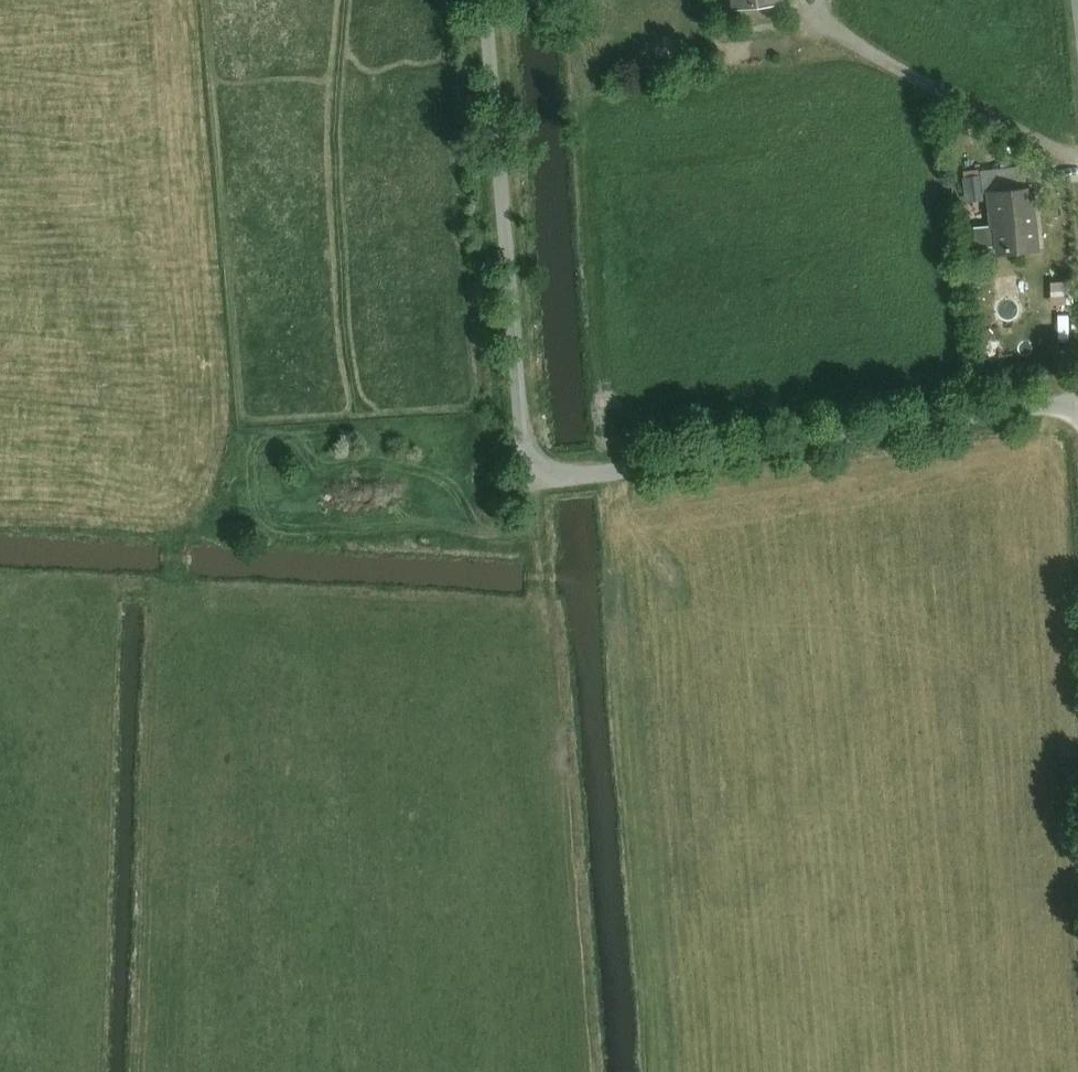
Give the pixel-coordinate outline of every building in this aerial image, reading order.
[(995,168),(997,189),(1038,184),(1036,164),(995,168)] [(989,172),(969,174),(972,200),(991,198),(989,172)] [(1038,184),(997,189),(1001,223),(1003,242),(1004,251),(1049,246),(1043,184),(1038,184)] [(1003,242),(1001,223),(979,225),(981,245),(1003,242)] [(1072,279),(1057,280),(1060,304),(1074,303),(1072,279)]
